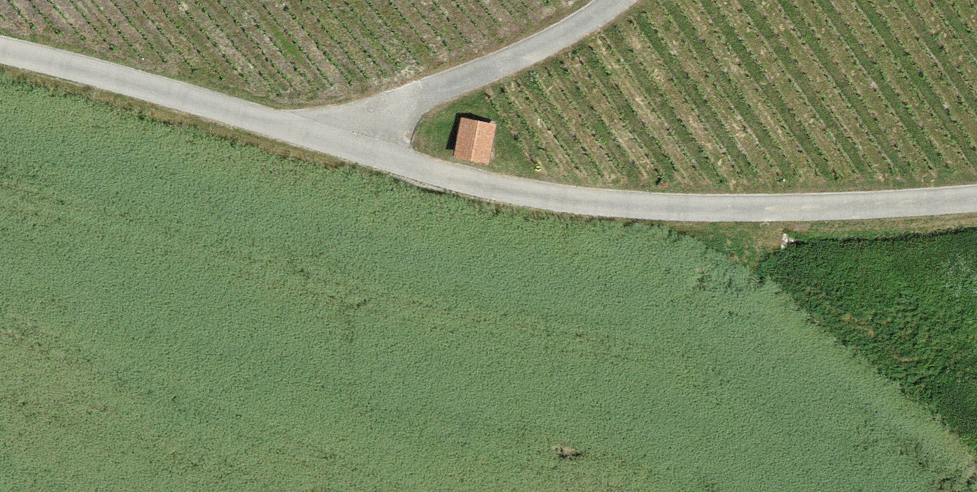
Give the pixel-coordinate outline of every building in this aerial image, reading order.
[(492,157),(498,116),(462,112),(457,152),(492,157)]
